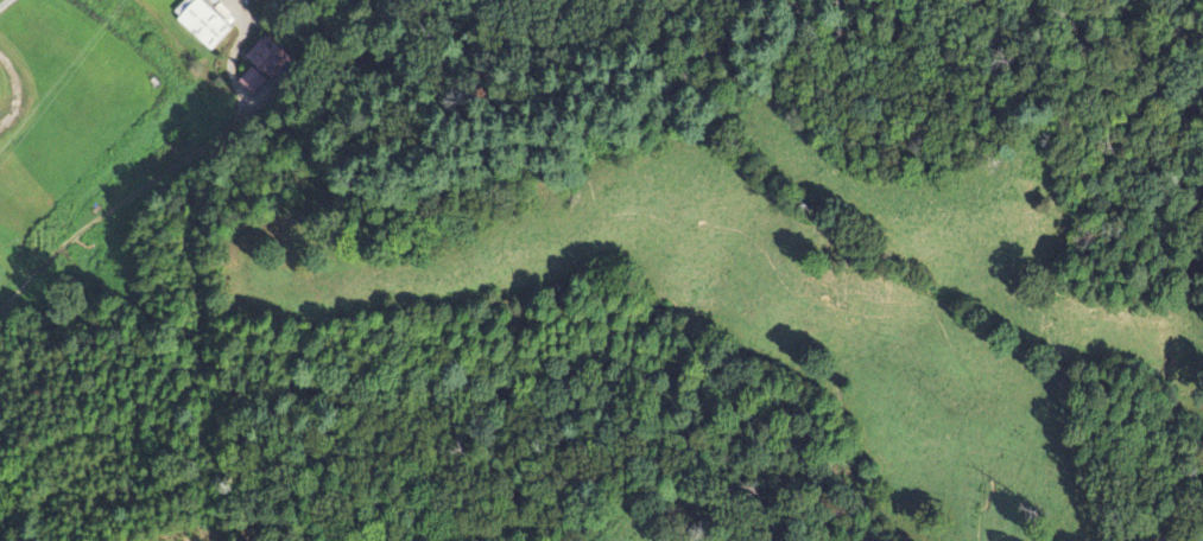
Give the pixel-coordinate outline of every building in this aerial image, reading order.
[(213,53),(235,32),(204,0),(191,0),(176,14),(213,53)]
